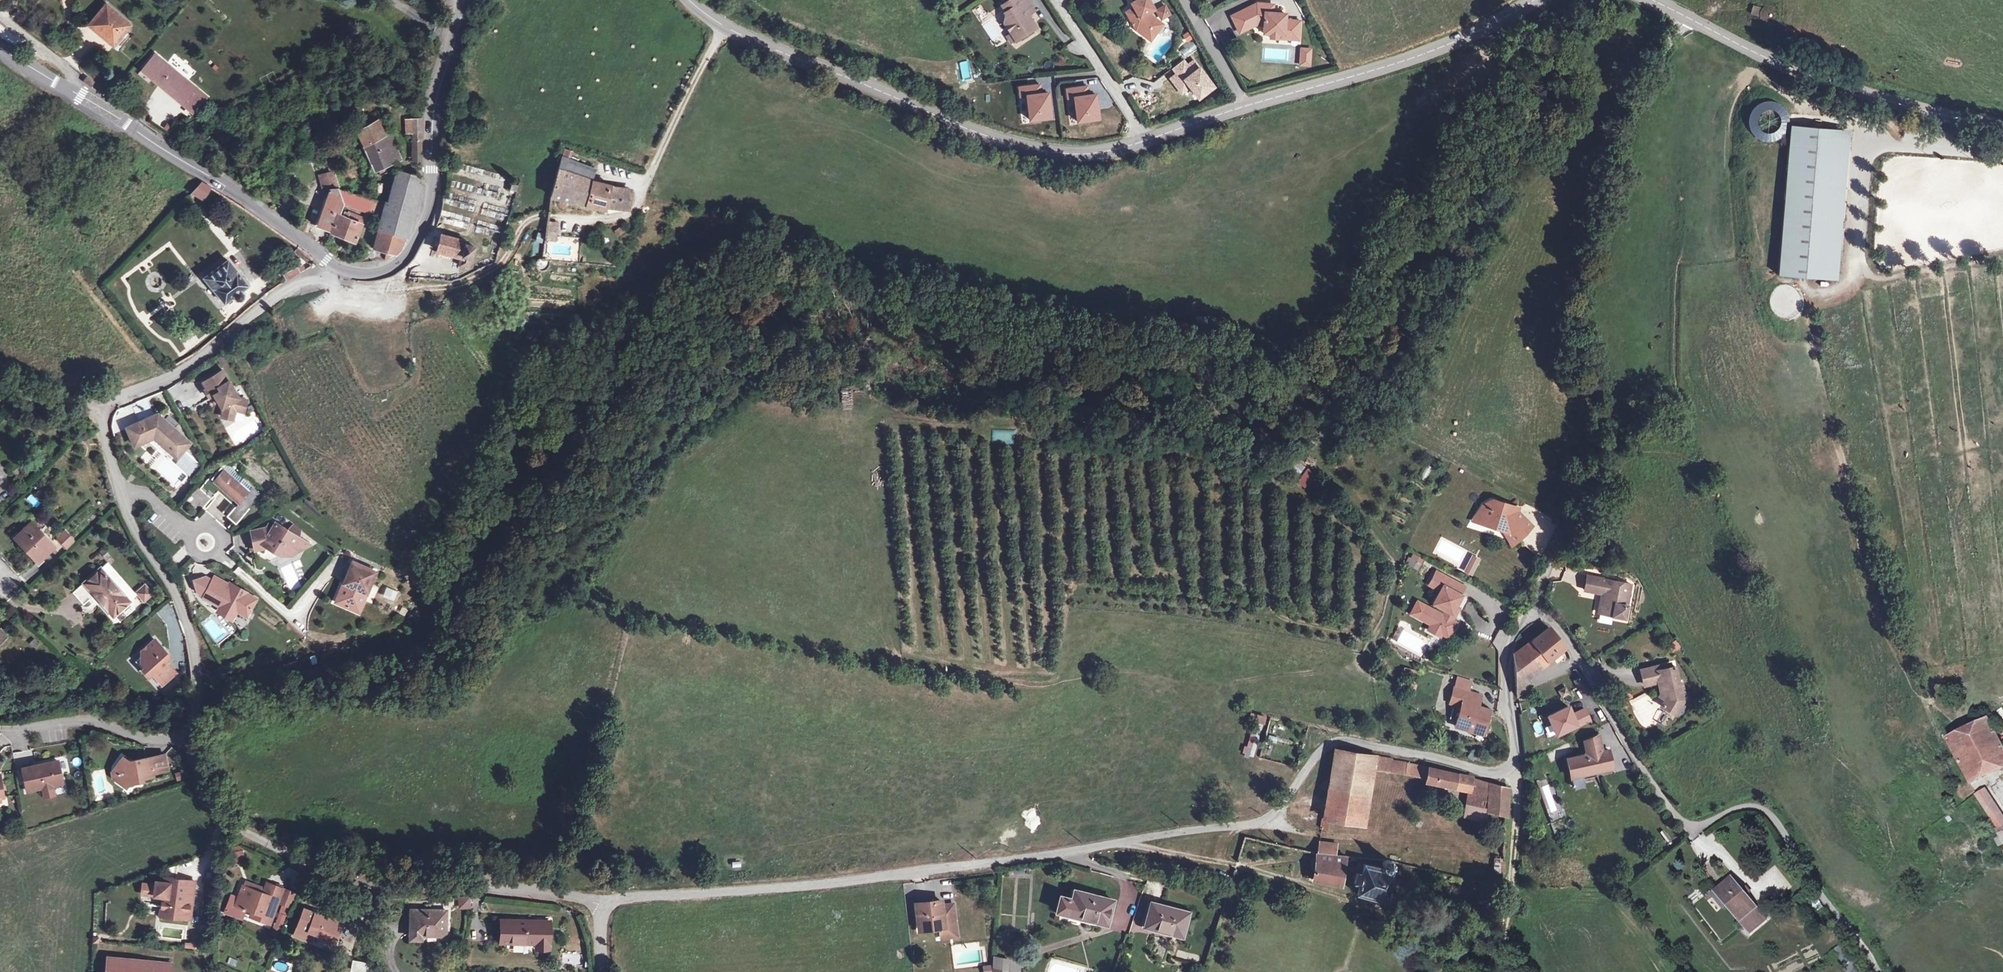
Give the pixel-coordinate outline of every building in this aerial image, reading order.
[(1001,5),(1006,11),(1004,13),(1009,20),(1004,23),(1012,35),(1016,41),(1036,27),(1028,15),(1023,8),(1029,4),(1027,0),(1010,0),(1001,5)] [(1126,12),(1136,29),(1148,38),(1159,22),(1147,13),(1154,9),(1149,0),(1134,0),(1135,1),(1136,4),(1133,5),(1134,7),(1126,12)] [(1029,4),(1023,8),(1028,15),(1034,11),(1029,4)] [(1248,17),(1235,24),(1239,32),(1255,25),(1263,25),(1263,33),(1270,33),(1299,35),(1300,21),(1285,20),(1285,13),(1279,13),(1274,13),(1272,13),(1273,4),(1256,4),(1245,9),(1248,17)] [(106,5),(89,25),(97,31),(99,29),(115,43),(130,25),(106,5)] [(1165,6),(1157,11),(1161,18),(1169,13),(1165,6)] [(1753,6),(1751,13),(1759,16),(1759,14),(1760,12),(1761,9),(1762,8),(1753,6)] [(1245,9),(1231,16),(1235,24),(1248,17),(1245,9)] [(949,13),(944,16),(947,21),(952,18),(949,13)] [(1159,22),(1148,38),(1151,41),(1163,24),(1159,22)] [(11,42),(16,33),(0,25),(0,36),(11,42)] [(99,29),(97,31),(113,45),(115,43),(99,29)] [(1310,49),(1301,48),(1299,64),(1309,65),(1310,49)] [(155,54),(142,69),(194,113),(206,97),(155,54)] [(1196,67),(1191,70),(1195,76),(1200,74),(1196,67)] [(1199,86),(1213,80),(1209,72),(1196,78),(1199,86)] [(93,82),(87,77),(84,81),(91,85),(93,82)] [(1019,96),(1026,95),(1029,119),(1050,117),(1047,92),(1041,93),(1039,84),(1018,87),(1019,96)] [(1087,86),(1065,88),(1067,98),(1073,97),(1076,121),(1098,118),(1095,94),(1088,95),(1087,86)] [(1185,107),(1203,101),(1200,94),(1182,100),(1185,107)] [(412,133),(412,147),(421,147),(421,118),(405,119),(406,134),(412,133)] [(378,120),(357,130),(359,137),(366,151),(374,168),(390,162),(386,153),(389,152),(388,149),(395,145),(389,132),(384,134),(378,120)] [(1777,274),(1810,277),(1828,279),(1841,129),(1818,127),(1790,125),(1779,255),(1777,274)] [(359,137),(357,130),(351,134),(354,139),(359,137)] [(400,158),(395,145),(388,149),(389,152),(386,153),(390,162),(400,158)] [(421,162),(421,147),(412,147),(412,162),(421,162)] [(561,156),(550,196),(606,209),(606,206),(619,203),(619,208),(629,207),(631,190),(628,189),(626,191),(624,191),(623,190),(621,188),(591,181),(595,169),(567,158),(569,150),(564,149),(562,156),(561,156)] [(397,169),(387,203),(414,211),(417,212),(421,200),(422,178),(397,169)] [(331,190),(318,225),(331,230),(337,213),(339,214),(343,203),(339,189),(333,171),(320,175),(325,190),(331,190)] [(202,182),(192,192),(203,199),(211,187),(202,182)] [(339,189),(343,203),(379,214),(382,202),(339,189)] [(385,203),(378,230),(407,237),(414,211),(387,203),(385,203)] [(331,230),(330,232),(355,242),(363,218),(348,212),(348,213),(346,217),(343,216),(339,214),(337,213),(331,230)] [(547,221),(545,236),(554,237),(556,222),(547,221)] [(619,227),(613,231),(617,236),(622,232),(619,227)] [(378,230),(374,245),(386,249),(385,260),(394,255),(397,252),(402,248),(407,237),(378,230)] [(457,234),(447,239),(443,250),(447,260),(456,266),(467,264),(475,256),(475,245),(468,236),(457,234)] [(301,256),(305,251),(299,247),(296,251),(301,256)] [(305,251),(301,256),(308,262),(311,267),(316,264),(308,253),(305,251)] [(228,260),(204,278),(224,303),(247,286),(228,260)] [(297,268),(284,275),(287,280),(300,272),(297,268)] [(224,355),(218,358),(221,365),(228,361),(224,355)] [(223,370),(203,382),(207,388),(205,390),(209,397),(214,395),(217,393),(219,397),(216,398),(221,406),(224,407),(223,412),(234,415),(236,410),(244,412),(247,400),(239,398),(223,370)] [(155,416),(127,428),(134,443),(138,442),(139,443),(157,436),(163,441),(161,443),(170,451),(172,449),(179,455),(190,443),(174,429),(179,423),(165,412),(161,413),(164,420),(159,423),(155,416)] [(991,430),(992,443),(1015,442),(1015,430),(991,430)] [(172,449),(170,451),(177,457),(179,455),(172,449)] [(30,455),(13,472),(19,479),(36,462),(30,455)] [(1300,477),(1305,466),(1297,462),(1292,473),(1300,477)] [(212,474),(199,488),(212,498),(218,491),(221,488),(233,498),(230,502),(221,511),(232,521),(229,524),(231,526),(256,497),(260,493),(227,464),(220,466),(213,475),(212,474)] [(1427,481),(1431,467),(1424,465),(1419,479),(1427,481)] [(1304,468),(1297,484),(1310,489),(1316,473),(1304,468)] [(221,488),(218,491),(230,502),(233,498),(221,488)] [(32,493),(26,497),(35,509),(41,505),(32,493)] [(1480,508),(1478,516),(1482,525),(1502,531),(1505,532),(1515,542),(1531,527),(1516,512),(1513,515),(1506,513),(1508,506),(1491,500),(1481,506),(1480,508)] [(1480,508),(1471,520),(1482,525),(1478,516),(1480,508)] [(251,530),(252,534),(270,529),(275,523),(270,520),(266,527),(251,530)] [(31,523),(16,537),(37,560),(52,546),(31,523)] [(270,529),(252,534),(254,545),(263,543),(269,546),(280,553),(290,548),(295,553),(310,545),(297,537),(299,534),(292,529),(289,532),(275,523),(270,529)] [(76,541),(67,531),(60,539),(68,548),(76,541)] [(1505,532),(1502,531),(1511,545),(1515,542),(1505,532)] [(252,534),(249,534),(252,550),(269,546),(263,543),(254,545),(252,534)] [(1575,547),(1573,554),(1579,556),(1581,549),(1575,547)] [(104,548),(100,551),(106,559),(110,556),(104,548)] [(1409,554),(1406,566),(1419,570),(1422,557),(1409,554)] [(1478,560),(1472,556),(1467,565),(1473,568),(1478,560)] [(344,587),(340,590),(346,607),(364,600),(362,596),(367,593),(376,572),(353,561),(343,583),(344,587)] [(107,562),(100,569),(129,601),(136,595),(107,562)] [(1473,568),(1467,565),(1465,570),(1471,573),(1473,568)] [(100,568),(84,583),(94,594),(113,615),(114,615),(127,602),(129,601),(100,569),(100,568)] [(1437,572),(1435,575),(1446,581),(1443,586),(1460,595),(1465,587),(1437,572)] [(206,575),(192,579),(196,593),(202,596),(212,579),(206,575)] [(1426,606),(1419,618),(1430,625),(1428,630),(1440,636),(1441,634),(1443,630),(1450,634),(1456,623),(1452,621),(1455,615),(1452,613),(1455,606),(1462,596),(1460,595),(1443,586),(1446,581),(1435,575),(1429,585),(1440,591),(1433,604),(1445,611),(1442,615),(1426,606)] [(229,588),(231,585),(214,576),(212,579),(229,588)] [(1624,618),(1631,585),(1587,576),(1584,590),(1602,593),(1598,612),(1624,618)] [(212,579),(202,596),(220,606),(235,614),(237,611),(247,617),(256,599),(231,585),(229,588),(212,579)] [(94,594),(84,583),(73,592),(83,604),(94,594)] [(144,584),(136,592),(143,600),(152,593),(144,584)] [(340,590),(335,602),(346,607),(340,590)] [(1462,596),(1455,606),(1459,608),(1464,611),(1470,600),(1462,596)] [(364,600),(346,607),(358,612),(364,600)] [(127,602),(114,615),(120,621),(133,609),(127,602)] [(1418,602),(1411,614),(1419,618),(1426,606),(1418,602)] [(232,619),(235,614),(220,606),(218,611),(232,619)] [(233,626),(243,629),(247,619),(237,616),(233,626)] [(1513,653),(1515,684),(1527,676),(1563,649),(1546,626),(1513,653)] [(1404,630),(1399,627),(1393,640),(1398,642),(1404,631),(1404,630)] [(170,658),(155,639),(141,651),(140,663),(144,667),(142,669),(149,676),(152,674),(162,684),(176,673),(166,661),(170,658)] [(1675,641),(1670,644),(1673,650),(1679,647),(1675,641)] [(1663,665),(1655,667),(1658,681),(1661,693),(1659,696),(1665,699),(1661,706),(1675,714),(1680,705),(1682,701),(1682,699),(1682,695),(1685,695),(1682,682),(1679,683),(1675,666),(1671,667),(1664,669),(1663,665)] [(1658,681),(1655,667),(1641,670),(1644,685),(1658,681)] [(1404,668),(1403,675),(1413,676),(1414,669),(1404,668)] [(1527,676),(1515,684),(1516,694),(1532,683),(1527,676)] [(1581,676),(1573,680),(1584,696),(1591,691),(1581,676)] [(1414,684),(1407,682),(1406,684),(1399,682),(1398,687),(1405,690),(1404,692),(1411,694),(1414,684)] [(1565,687),(1558,691),(1562,697),(1568,693),(1565,687)] [(1454,688),(1450,702),(1461,706),(1465,691),(1454,688)] [(1461,706),(1456,721),(1463,724),(1467,730),(1474,732),(1476,728),(1483,730),(1489,711),(1478,707),(1481,696),(1465,691),(1461,706)] [(1622,696),(1619,702),(1625,704),(1627,699),(1622,696)] [(1267,716),(1251,711),(1248,720),(1264,725),(1267,716)] [(1947,740),(1970,783),(2002,766),(2002,749),(1987,720),(1947,740)] [(1456,721),(1455,726),(1467,730),(1463,724),(1456,721)] [(1253,759),(1258,737),(1249,735),(1244,757),(1253,759)] [(1586,754),(1566,758),(1570,777),(1612,768),(1609,750),(1602,751),(1595,753),(1594,749),(1601,747),(1599,735),(1584,741),(1586,754)] [(1276,738),(1270,736),(1268,742),(1274,744),(1276,738)] [(1426,776),(1428,768),(1393,761),(1392,758),(1335,749),(1323,817),(1330,818),(1360,824),(1370,768),(1426,776)] [(122,757),(114,768),(118,771),(120,776),(117,780),(126,787),(131,779),(135,782),(142,780),(142,777),(153,775),(152,772),(168,769),(164,754),(134,760),(134,763),(129,763),(129,761),(122,757)] [(57,760),(22,769),(27,791),(39,788),(62,783),(57,760)] [(1426,776),(1425,781),(1469,791),(1465,816),(1484,821),(1487,807),(1507,813),(1508,788),(1471,777),(1428,768),(1426,776)] [(1612,768),(1570,777),(1570,780),(1613,772),(1612,768)] [(186,769),(174,773),(177,781),(188,778),(186,769)] [(62,783),(39,788),(41,798),(53,795),(51,789),(63,786),(62,783)] [(1976,796),(1998,829),(2002,826),(2002,819),(1984,790),(1976,796)] [(1549,813),(1551,822),(1560,820),(1557,811),(1549,813)] [(1330,818),(1323,817),(1321,828),(1328,829),(1330,818)] [(1663,829),(1658,832),(1666,845),(1671,841),(1663,829)] [(1293,845),(1295,837),(1279,832),(1277,841),(1293,845)] [(1318,842),(1317,853),(1331,854),(1332,844),(1318,842)] [(230,849),(233,865),(245,862),(241,846),(230,849)] [(1317,853),(1310,880),(1341,885),(1345,856),(1331,854),(1317,853)] [(1352,887),(1357,888),(1356,893),(1386,902),(1390,880),(1392,871),(1392,863),(1390,860),(1387,859),(1384,860),(1382,862),(1382,867),(1363,864),(1362,870),(1357,869),(1352,887)] [(219,869),(211,868),(209,883),(217,884),(219,869)] [(142,884),(141,893),(162,896),(160,915),(189,919),(195,881),(165,877),(164,882),(155,881),(155,885),(142,884)] [(1731,879),(1716,892),(1749,931),(1765,918),(1746,897),(1742,892),(1731,879)] [(272,893),(275,885),(268,883),(266,889),(244,881),(243,885),(267,895),(268,892),(272,893)] [(238,898),(236,904),(246,908),(252,911),(250,916),(269,924),(278,902),(283,888),(275,885),(272,893),(268,892),(267,895),(243,885),(238,898)] [(290,891),(283,888),(278,902),(284,905),(284,904),(285,904),(290,891)] [(1746,888),(1742,892),(1746,897),(1750,893),(1746,888)] [(285,904),(284,904),(284,905),(282,910),(288,912),(290,907),(291,907),(296,893),(290,891),(285,904)] [(236,904),(238,898),(231,895),(224,911),(242,918),(246,908),(236,904)] [(469,896),(459,897),(459,906),(470,906),(469,896)] [(1071,898),(1065,916),(1079,920),(1077,925),(1102,932),(1109,908),(1071,898)] [(936,901),(911,903),(912,928),(934,927),(935,939),(950,938),(948,905),(939,906),(939,908),(936,908),(936,901)] [(304,909),(294,935),(310,941),(313,932),(334,940),(342,919),(332,915),(330,919),(325,917),(304,909)] [(1148,909),(1142,927),(1156,931),(1155,936),(1179,943),(1186,919),(1148,909)] [(411,911),(411,938),(421,938),(421,934),(445,934),(445,911),(411,911)] [(1065,916),(1064,922),(1077,925),(1079,920),(1065,916)] [(501,920),(500,942),(535,943),(535,948),(549,948),(550,921),(501,920)] [(1142,927),(1140,932),(1155,936),(1156,931),(1142,927)] [(1046,971),(1090,971),(1091,969),(1051,956),(1046,971)] [(106,971),(167,971),(166,971),(166,964),(108,958),(106,971)] [(354,971),(368,971),(370,963),(352,960),(350,971),(354,971)]
